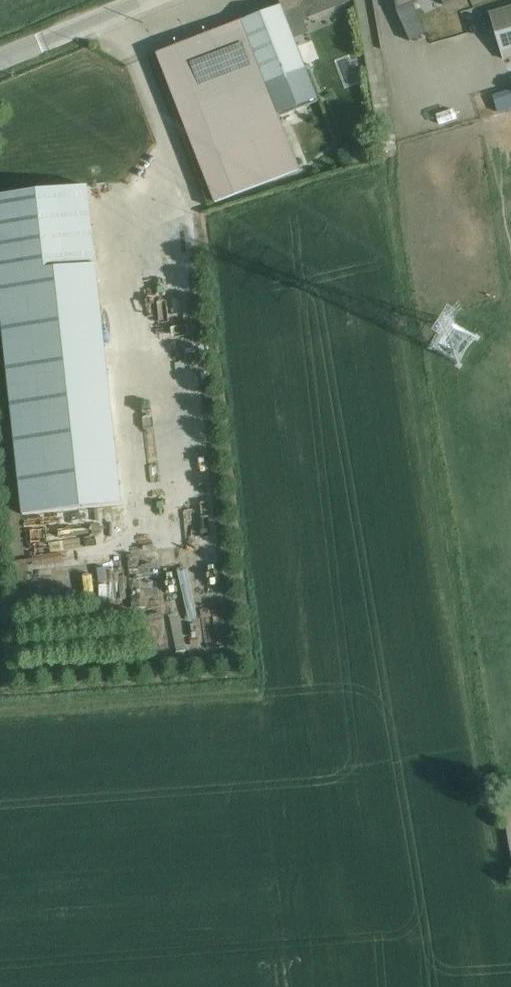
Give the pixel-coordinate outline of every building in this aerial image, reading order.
[(350,0),(279,0),(280,3),(288,22),(294,37),(307,32),(302,19),(350,0)] [(397,10),(416,1),(415,0),(395,0),(397,10)] [(288,22),(280,3),(155,52),(214,201),(299,168),(274,104),(314,88),(294,37),(288,22)] [(489,10),(502,58),(510,55),(510,4),(489,10)] [(346,57),(337,60),(344,79),(353,76),(346,57)] [(0,193),(0,330),(19,513),(119,502),(87,184),(0,193)] [(502,802),(510,857),(510,800),(502,802)]
